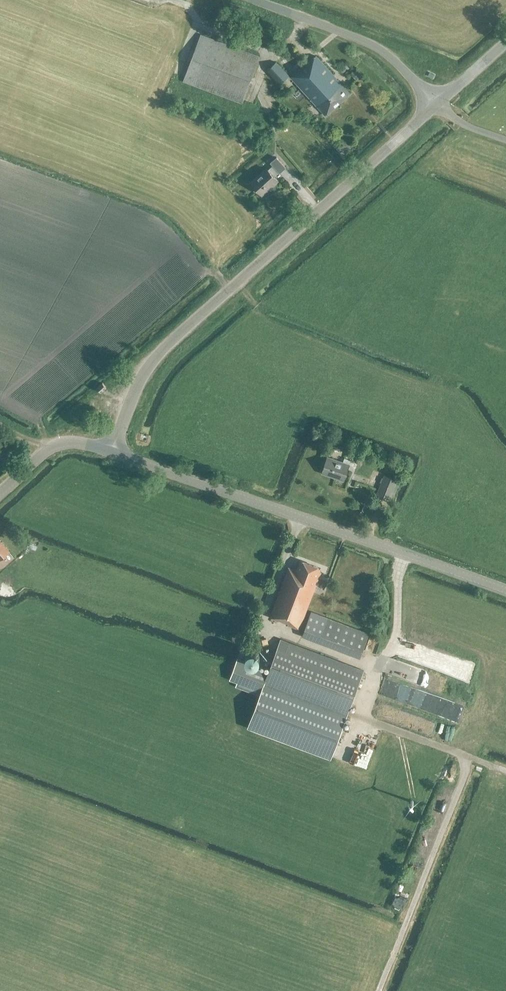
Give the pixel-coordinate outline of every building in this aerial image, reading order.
[(242,103),(259,56),(200,34),(183,81),(242,103)] [(325,115),(349,93),(316,55),(308,62),(307,61),(290,77),(325,115)] [(280,84),(288,75),(276,62),(267,70),(280,84)] [(279,173),(285,167),(276,157),(270,162),(272,165),(267,170),(267,169),(251,183),(261,194),(277,180),(273,176),(278,172),(279,173)] [(100,392),(106,386),(102,383),(96,388),(100,392)] [(344,479),(350,459),(344,457),(342,462),(327,457),(322,472),(344,479)] [(390,499),(397,480),(384,475),(377,494),(390,499)] [(0,541),(0,561),(10,552),(0,541)] [(320,571),(322,567),(301,560),(297,570),(290,567),(271,616),(279,619),(278,621),(300,629),(321,572),(320,571)] [(316,642),(324,621),(313,617),(305,638),(316,642)] [(360,658),(370,634),(328,617),(318,641),(360,658)] [(248,632),(236,637),(247,662),(257,658),(257,659),(259,658),(248,632)] [(332,755),(364,670),(281,639),(269,672),(260,696),(249,724),(332,755)] [(260,696),(269,672),(244,663),(245,661),(237,658),(229,680),(234,682),(232,686),(260,696)] [(383,689),(381,693),(420,706),(422,699),(405,693),(407,687),(404,686),(401,695),(383,689)]
